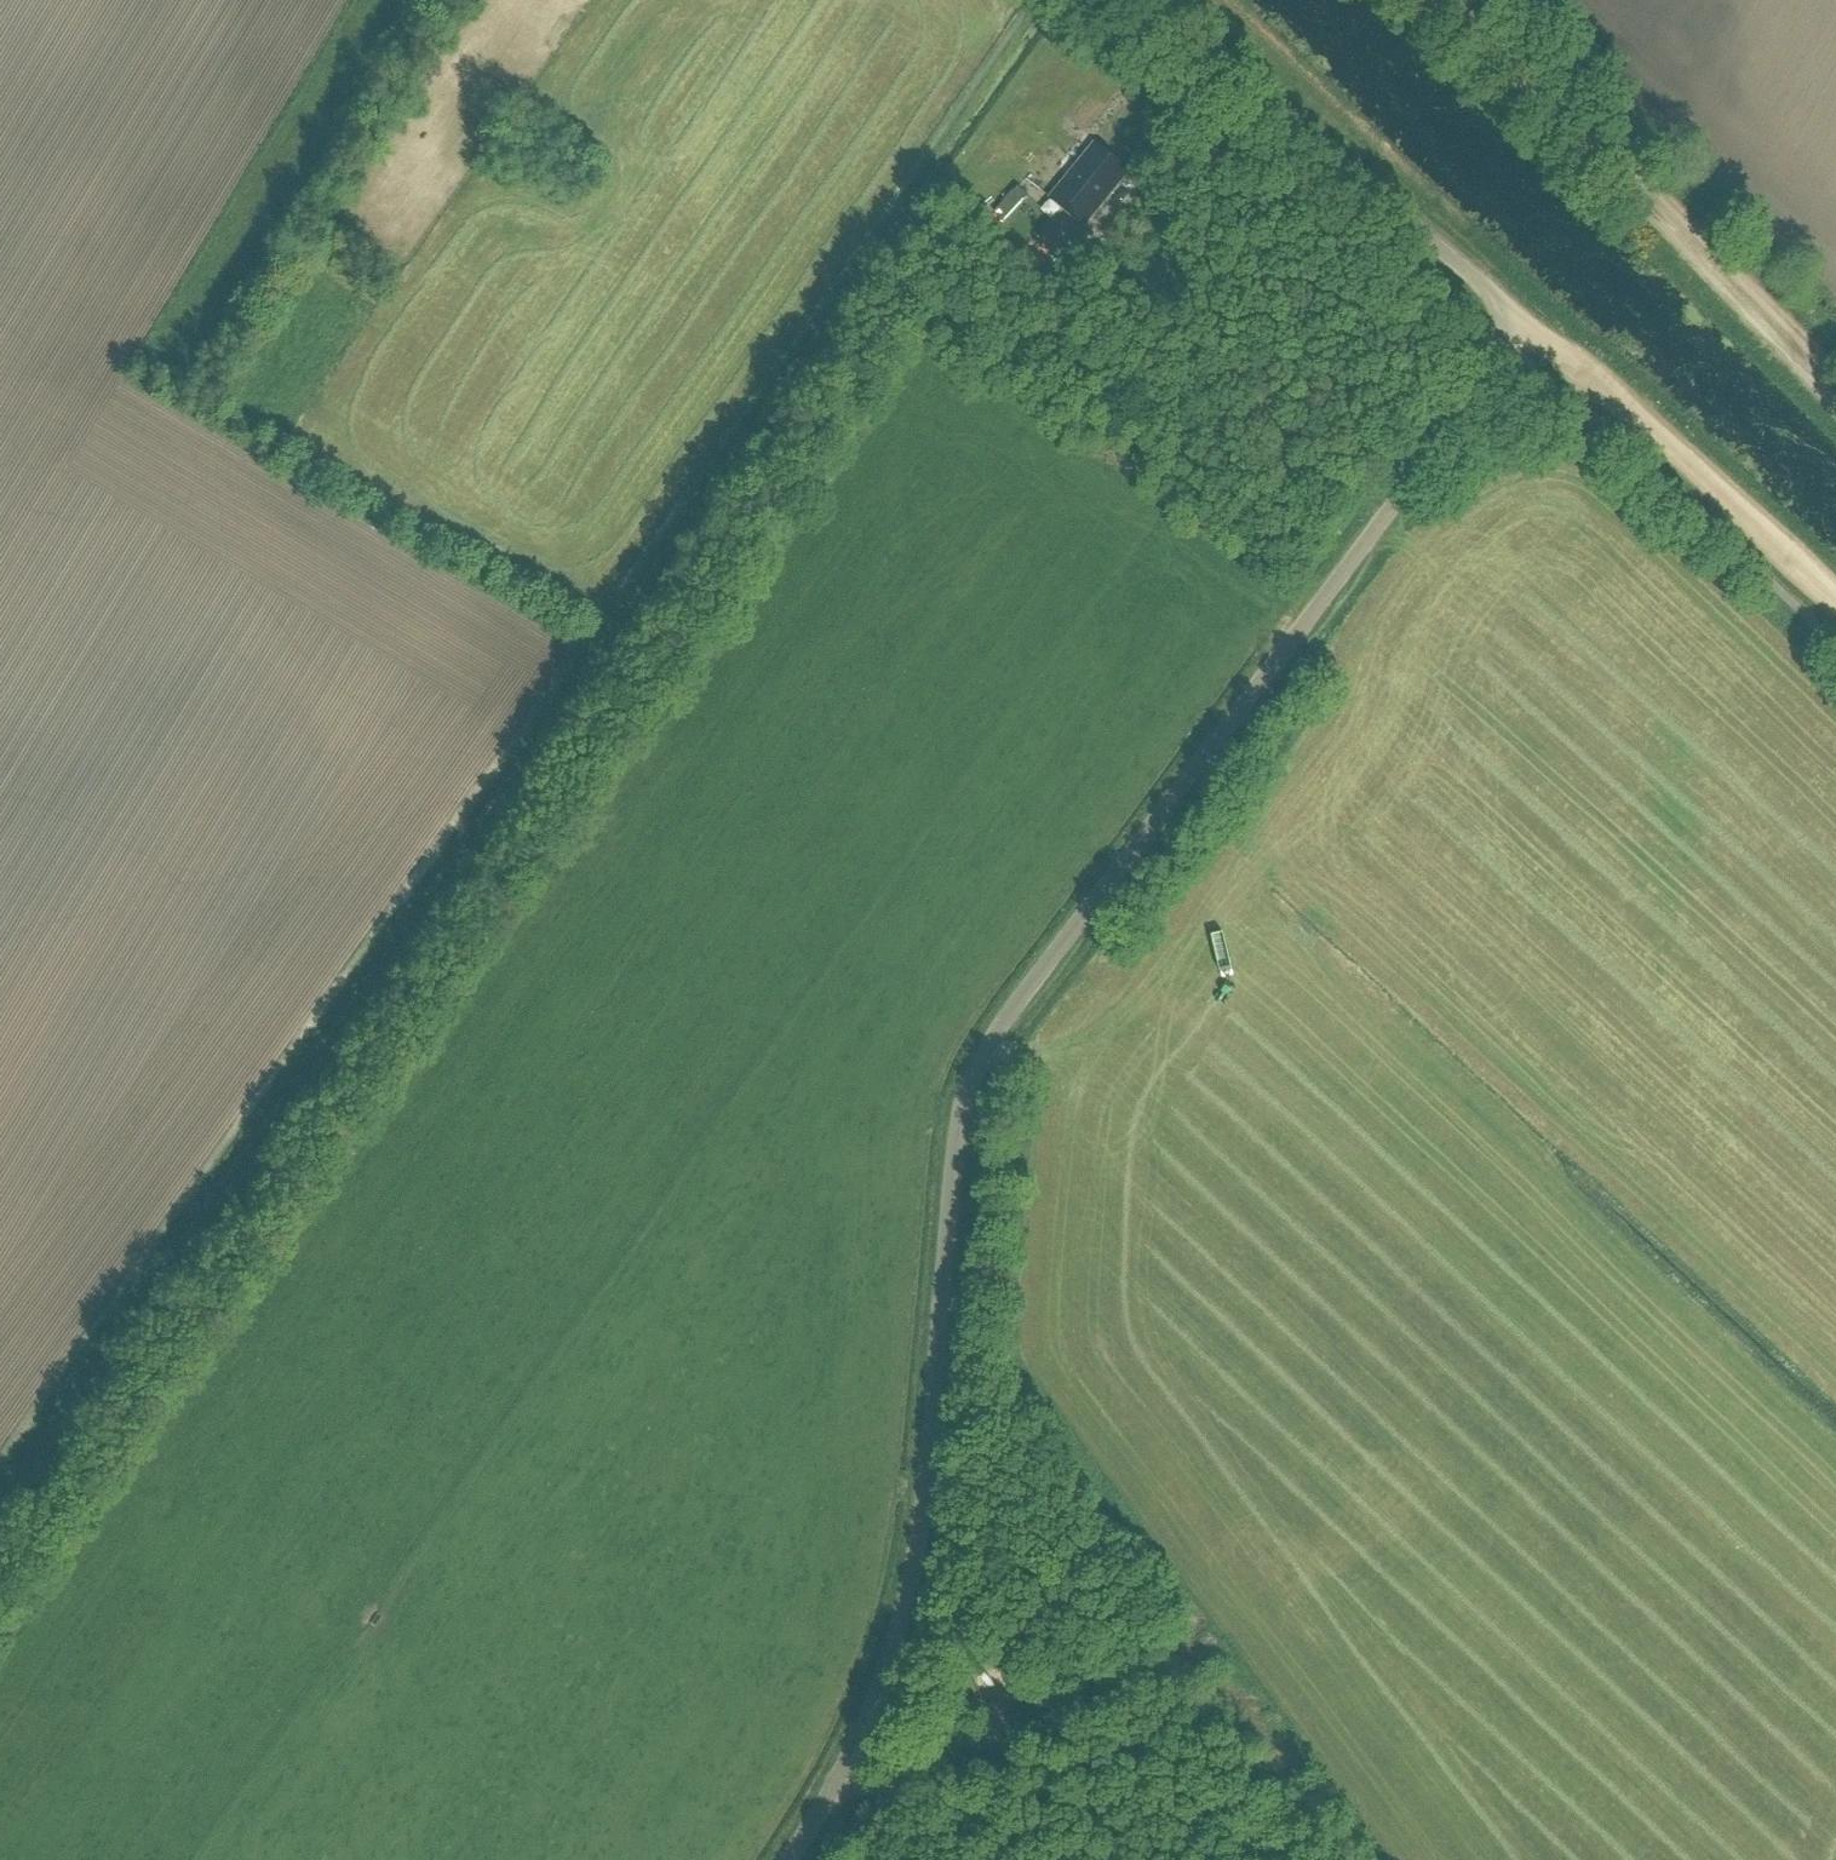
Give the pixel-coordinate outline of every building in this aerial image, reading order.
[(1128,172),(1094,144),(1050,198),(1083,226),(1128,172)] [(1342,237),(1337,243),(1347,251),(1352,246),(1342,237)] [(985,1676),(988,1692),(1009,1688),(1006,1672),(985,1676)] [(980,1678),(965,1684),(970,1699),(986,1693),(980,1678)]
